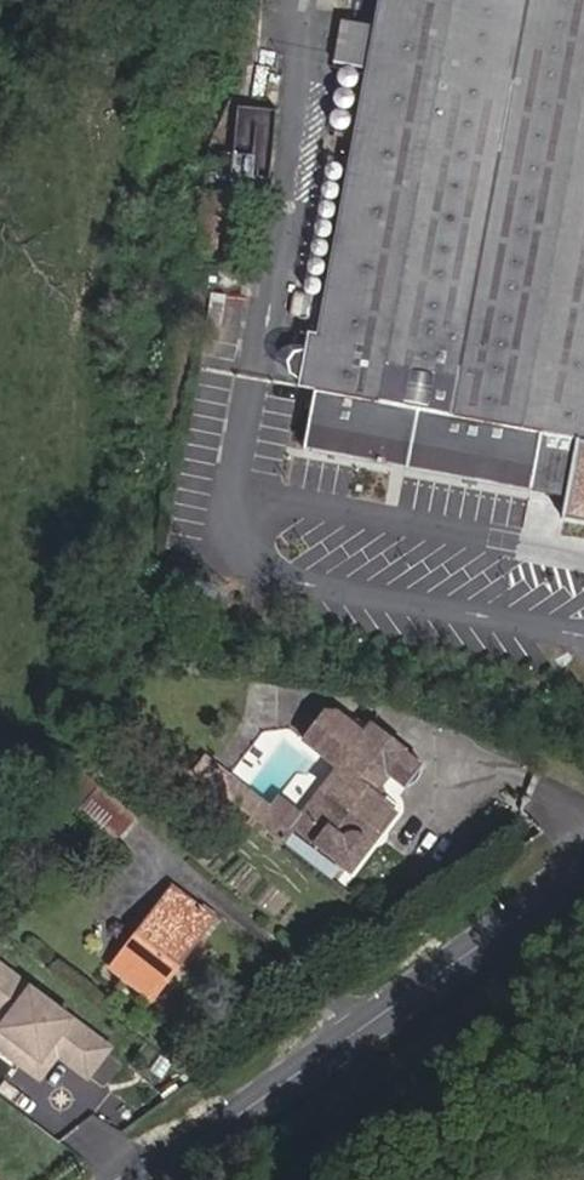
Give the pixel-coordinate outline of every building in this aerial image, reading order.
[(373,27),(370,41),(339,35),(334,63),(365,69),(323,297),(294,292),(290,315),(319,321),(316,334),(307,332),(304,350),(299,381),(297,388),(315,391),(304,451),(530,492),(541,433),(583,441),(583,0),(378,0),(373,27)] [(370,4),(368,3),(365,1),(363,0),(360,0),(357,0),(355,2),(353,3),(351,5),(350,8),(349,10),(349,13),(350,16),(352,18),(354,20),(356,21),(358,22),(361,23),(364,22),(366,21),(368,19),(370,17),(371,15),(372,12),(372,9),(371,7),(370,4)] [(370,41),(373,27),(342,22),(339,35),(370,41)] [(342,70),(339,72),(338,75),(338,78),(338,82),(340,84),(343,86),(346,88),(349,88),(352,87),(355,86),(357,83),(358,80),(359,77),(358,74),(356,71),(354,69),(351,67),(348,67),(344,68),(342,70)] [(346,109),(349,108),(351,107),(354,104),(355,101),(355,98),(354,95),(352,92),(349,90),(346,89),(343,89),(340,89),(337,91),(335,94),(334,97),(334,100),(335,103),(337,106),(339,108),(342,109),(346,109)] [(275,111),(238,107),(231,182),(268,185),(275,111)] [(342,131),(345,130),(347,128),(350,126),(351,123),(351,120),(350,116),(348,114),(346,112),(343,110),(339,110),(336,111),(333,113),(331,115),(330,118),(330,122),(331,125),(333,128),(335,130),(338,131),(342,131)] [(213,162),(214,166),(217,168),(220,170),(224,170),(227,168),(230,165),(231,162),(230,158),(228,155),(225,153),(221,152),(218,153),(215,155),(213,159),(213,162)] [(326,176),(327,178),(329,180),(332,181),(335,181),(337,180),(339,178),(341,176),(342,173),(342,171),(341,168),(340,166),(337,164),(335,163),(332,163),(330,164),(327,166),(326,168),(325,170),(325,173),(326,176)] [(337,187),(336,185),(334,183),(331,182),(328,182),(326,183),(324,185),(322,187),(321,190),(321,192),(322,195),(324,197),(326,199),(329,199),(332,199),(334,198),(336,197),(338,194),(338,192),(338,189),(337,187)] [(232,264),(239,195),(204,191),(197,260),(232,264)] [(333,204),(332,203),(330,202),(328,201),(326,201),(324,201),(322,202),(320,203),(318,205),(318,207),(317,209),(317,211),(318,213),(319,215),(321,217),(322,218),(325,219),(327,219),(329,218),(331,218),(333,216),(334,215),(335,213),(335,210),(335,208),(334,206),(333,204)] [(330,223),(329,222),(327,221),(325,220),(323,220),(321,220),(319,221),(317,222),(316,224),(315,226),(314,228),(314,230),(315,232),(316,234),(317,235),(319,237),(321,237),(323,237),(326,237),(328,236),(329,235),(331,233),(332,231),(332,229),(332,227),(331,225),(330,223)] [(327,243),(325,241),(323,240),(321,239),(319,239),(316,239),(314,240),(313,242),(312,244),(311,246),(311,248),(311,251),(312,253),(314,254),(316,256),(318,256),(320,256),(322,256),(324,255),(326,253),(327,251),(328,249),(328,247),(328,245),(327,243)] [(323,261),(321,259),(320,258),(318,258),(315,258),(313,258),(311,259),(310,260),(308,262),(308,264),(307,266),(307,268),(308,270),(309,272),(311,273),(312,274),(314,275),(317,275),(319,275),(321,274),(322,273),(324,271),(324,269),(325,267),(325,265),(324,263),(323,261)] [(219,279),(219,282),(220,285),(222,287),(225,288),(228,287),(230,286),(232,284),(233,281),(232,278),(230,276),(228,274),(225,274),(222,275),(220,277),(219,279)] [(319,279),(317,278),(315,277),(313,276),(310,277),(308,277),(306,279),(305,281),(304,283),(304,285),(304,287),(305,289),(306,291),(308,293),(310,293),(312,294),(314,294),(316,293),(318,291),(320,290),(321,288),(321,285),(321,283),(320,281),(319,279)] [(226,296),(211,293),(206,326),(221,329),(226,296)] [(299,381),(304,350),(293,353),(286,363),(289,374),(299,381)] [(391,808),(372,793),(388,773),(403,753),(405,752),(371,725),(364,734),(330,707),(305,741),(339,767),(300,817),(292,827),(349,870),(363,851),(364,848),(363,843),(360,838),(355,835),(348,835),(342,839),(339,837),(356,815),(375,829),(391,808)] [(405,785),(419,766),(403,753),(388,773),(405,785)] [(271,811),(223,774),(213,787),(282,841),(292,827),(300,817),(279,800),(271,811)] [(137,816),(100,785),(81,808),(118,840),(137,816)] [(152,999),(212,920),(172,889),(111,968),(152,999)] [(0,965),(0,1029),(13,1039),(4,1051),(30,1071),(47,1049),(43,1046),(53,1032),(65,1041),(56,1053),(86,1076),(108,1047),(0,965)] [(0,1029),(0,1048),(4,1051),(13,1039),(0,1029)] [(56,1053),(65,1041),(53,1032),(43,1046),(47,1049),(30,1071),(38,1076),(56,1053)]
